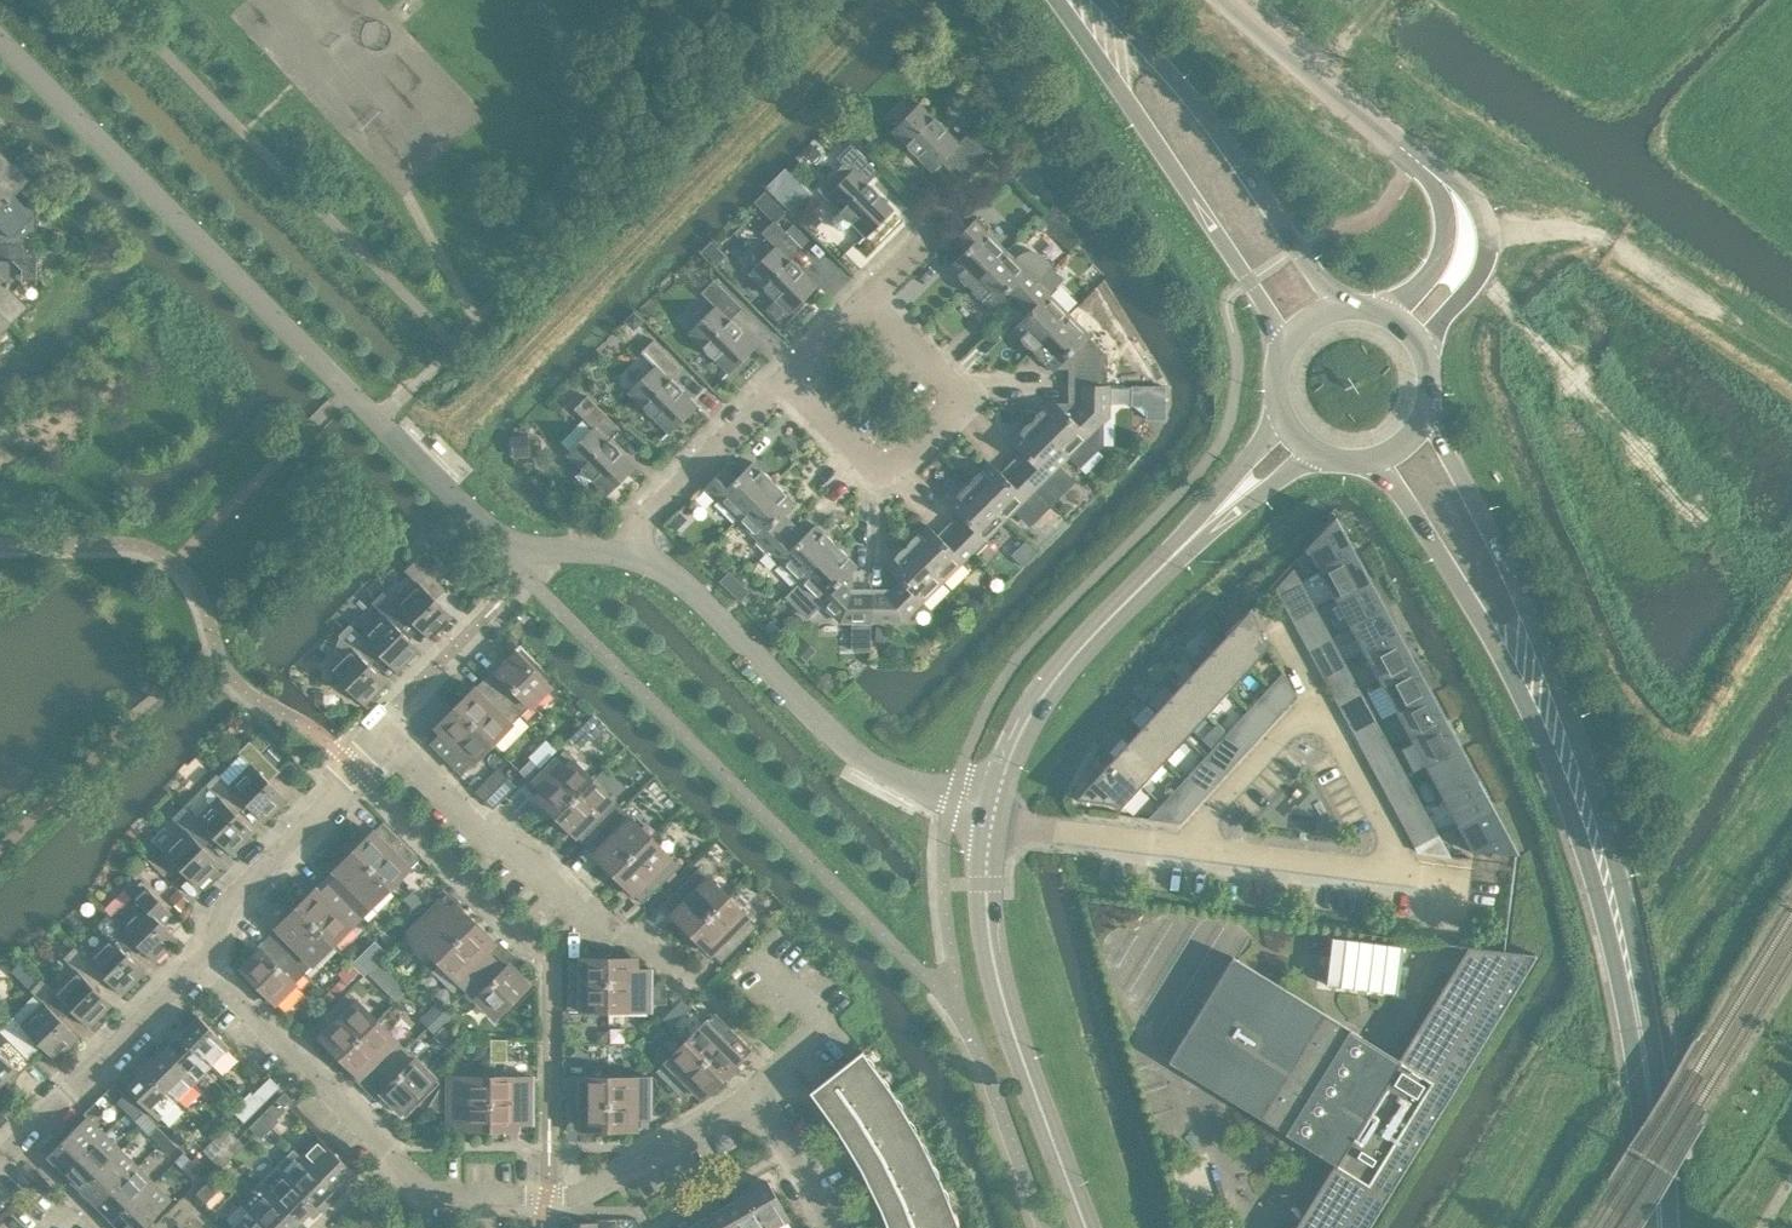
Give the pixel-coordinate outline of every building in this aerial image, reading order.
[(935,119),(934,118),(933,118),(919,103),(891,130),(906,145),(907,147),(908,148),(909,150),(910,152),(912,153),(913,154),(917,156),(931,171),(941,161),(951,171),(955,167),(966,178),(991,154),(969,132),(958,142),(945,129),(944,127),(943,125),(941,124),(940,122),(939,121),(937,120),(935,119)] [(867,183),(865,182),(877,170),(850,143),(837,156),(843,163),(817,189),(839,211),(835,215),(832,220),(832,224),(836,228),(842,229),(846,226),(850,222),(865,237),(892,209),(878,195),(877,193),(876,191),(875,190),(874,188),(872,187),(871,186),(869,185),(867,183)] [(11,163),(0,151),(0,174),(11,163)] [(0,174),(0,243),(24,243),(36,231),(36,207),(25,207),(13,195),(28,180),(11,163),(0,174)] [(969,286),(969,287),(1006,251),(986,231),(989,228),(977,216),(952,241),(963,252),(948,266),(957,275),(962,282),(969,286)] [(790,260),(789,258),(800,247),(773,219),(760,232),(774,247),(748,273),(763,287),(764,289),(765,291),(766,292),(767,294),(769,295),(770,296),(772,297),(774,298),(775,299),(765,308),(779,322),(816,285),(802,271),(801,269),(800,267),(798,266),(797,264),(796,263),(794,262),(792,261),(790,260)] [(0,243),(0,312),(11,323),(28,306),(12,291),(24,279),(36,279),(36,255),(24,243),(0,243)] [(1044,255),(1041,253),(1035,250),(1030,250),(1024,251),(1019,253),(1013,259),(1006,251),(969,287),(970,288),(972,291),(973,293),(974,294),(976,296),(977,297),(979,298),(981,299),(990,308),(1005,294),(1015,304),(1040,280),(1055,266),(1044,255)] [(730,320),(729,318),(740,306),(713,279),(700,292),(714,306),(688,332),(703,347),(703,349),(704,350),(706,352),(707,354),(708,355),(710,356),(712,357),(714,358),(728,373),(756,345),(741,331),(741,329),(740,327),(738,326),(737,324),(734,322),(732,320),(730,320)] [(1051,291),(1040,280),(1015,304),(1025,314),(1011,329),(1020,338),(1024,345),(1031,349),(1032,350),(1068,314),(1048,294),(1051,291)] [(0,312),(0,334),(11,323),(0,312)] [(1068,314),(1032,350),(1032,351),(1034,353),(1036,356),(1038,359),(1041,361),(1044,362),(1053,371),(1067,357),(1074,364),(1074,385),(1106,386),(1107,364),(1099,364),(1100,350),(1087,337),(1089,335),(1068,314)] [(668,432),(696,405),(681,391),(680,388),(678,385),(675,383),(672,381),(670,380),(670,379),(669,378),(680,366),(653,339),(640,352),(654,366),(628,392),(643,407),(644,409),(646,412),(648,415),(651,417),(654,418),(668,432)] [(1099,407),(1106,407),(1106,386),(1074,385),(1074,406),(1067,414),(1053,399),(1043,408),(1040,410),(1037,413),(1035,414),(1034,416),(1033,417),(1032,420),(1068,457),(1068,456),(1080,468),(1104,444),(1104,425),(1099,421),(1099,407)] [(1165,387),(1146,387),(1146,402),(1150,407),(1165,407),(1165,387)] [(592,428),(566,454),(581,468),(582,471),(584,474),(587,476),(590,478),(592,479),(606,494),(634,466),(619,452),(618,450),(616,447),(613,444),(610,442),(608,441),(607,439),(618,428),(586,395),(573,408),(592,428)] [(1076,481),(1060,464),(1068,457),(1032,420),(1031,421),(1027,423),(1026,424),(1024,425),(1021,429),(1020,430),(1019,432),(1010,441),(1025,456),(1014,466),(1052,504),(1076,481)] [(717,498),(737,518),(773,482),(772,482),(771,479),(769,476),(766,473),(763,471),(761,470),(752,461),(737,475),(726,464),(702,489),(714,501),(717,498)] [(1052,504),(1014,466),(1004,476),(990,462),(981,471),(977,473),(975,474),(974,475),(973,477),(971,478),(970,480),(969,482),(969,483),(1005,519),(1014,510),(1030,526),(1052,504)] [(773,482),(737,518),(757,538),(754,541),(765,553),(790,528),(779,518),(794,503),(785,494),(783,492),(781,489),(779,486),(776,484),(773,483),(773,482)] [(984,539),(1005,519),(969,483),(968,484),(965,485),(962,487),(960,489),(958,492),(957,495),(948,504),(962,518),(951,529),(976,553),(987,542),(984,539)] [(1307,545),(1321,571),(1355,552),(1335,515),(1307,545)] [(790,528),(765,553),(776,564),(779,561),(799,581),(835,545),(834,544),(833,542),(831,539),(829,536),(826,534),(823,533),(814,524),(800,538),(790,528)] [(976,553),(951,529),(941,539),(927,524),(918,533),(915,535),(912,537),(910,539),(908,542),(907,545),(906,545),(942,581),(962,562),(965,565),(976,553)] [(835,545),(799,581),(820,602),(822,600),(835,613),(849,613),(849,620),(870,620),(871,588),(849,588),(842,580),(856,566),(847,557),(846,555),(844,552),(841,549),(838,547),(836,546),(835,545)] [(921,602),(942,581),(906,545),(905,546),(902,547),(900,549),(897,552),(895,555),(894,557),(885,566),(899,581),(891,588),(871,588),(870,620),(892,620),(892,613),(906,613),(919,600),(921,602)] [(1336,599),(1370,580),(1355,552),(1321,571),(1336,599)] [(408,615),(430,638),(454,615),(431,592),(441,581),(418,558),(406,569),(418,581),(396,602),(408,615)] [(1275,588),(1278,593),(1301,581),(1294,568),(1275,588)] [(1336,599),(1351,627),(1386,608),(1370,580),(1336,599)] [(1301,581),(1278,593),(1284,603),(1306,591),(1301,581)] [(363,635),(374,648),(397,671),(420,648),(397,625),(408,615),(396,602),(385,591),(373,602),(385,614),(363,635)] [(1351,627),(1366,655),(1401,636),(1386,608),(1351,627)] [(1249,609),(1220,640),(1249,667),(1269,646),(1250,610),(1249,609)] [(364,658),(374,648),(363,635),(351,624),(340,635),(334,652),(340,658),(330,668),(364,703),(386,681),(364,658)] [(1303,640),(1309,650),(1331,638),(1326,628),(1303,640)] [(1366,655),(1381,683),(1416,664),(1401,636),(1366,655)] [(1331,638),(1309,650),(1314,660),(1337,647),(1331,638)] [(1228,690),(1249,667),(1220,640),(1199,664),(1228,690)] [(483,680),(520,717),(549,688),(516,654),(497,672),(494,669),(483,680)] [(1206,714),(1228,690),(1199,664),(1177,687),(1206,714)] [(1381,683),(1397,711),(1431,693),(1416,664),(1381,683)] [(1282,673),(1270,686),(1289,703),(1295,696),(1282,673)] [(520,717),(483,680),(471,691),(475,694),(457,712),(491,745),(520,717)] [(1334,696),(1339,706),(1362,694),(1356,684),(1334,696)] [(1263,694),(1282,711),(1289,703),(1270,686),(1263,694)] [(1184,737),(1206,714),(1177,687),(1155,711),(1184,737)] [(1397,711),(1412,739),(1446,721),(1431,693),(1397,711)] [(1368,706),(1362,694),(1339,706),(1346,718),(1368,706)] [(1163,761),(1184,737),(1155,711),(1134,734),(1163,761)] [(491,745),(457,712),(439,729),(436,727),(425,737),(462,774),(491,745)] [(1412,739),(1427,767),(1462,749),(1446,721),(1412,739)] [(1235,725),(1227,733),(1246,750),(1253,742),(1235,725)] [(1219,741),(1238,758),(1246,750),(1227,733),(1219,741)] [(1141,784),(1163,761),(1134,734),(1112,758),(1141,784)] [(1364,752),(1370,762),(1392,750),(1387,740),(1364,752)] [(242,797),(265,821),(288,799),(264,775),(275,765),(251,741),(240,752),(252,764),(230,785),(242,797)] [(1427,767),(1442,796),(1477,777),(1462,749),(1427,767)] [(1370,762),(1375,772),(1397,760),(1392,750),(1370,762)] [(558,813),(592,780),(563,751),(526,788),(538,800),(541,796),(558,813)] [(1119,809),(1141,784),(1112,758),(1075,798),(1112,803),(1117,808),(1119,809)] [(498,768),(486,780),(475,791),(492,808),(515,786),(498,768)] [(1191,772),(1184,780),(1203,797),(1210,789),(1191,772)] [(230,785),(218,773),(207,784),(219,797),(198,818),(210,830),(209,831),(232,854),(255,831),(232,808),(242,797),(230,785)] [(1442,796),(1457,824),(1492,805),(1477,777),(1442,796)] [(592,780),(558,813),(577,832),(574,835),(584,846),(621,809),(592,780)] [(1176,788),(1195,806),(1203,797),(1184,780),(1176,788)] [(1395,808),(1400,818),(1423,806),(1417,796),(1395,808)] [(1149,818),(1180,822),(1181,821),(1162,803),(1149,818)] [(1482,849),(1513,852),(1518,853),(1492,805),(1457,824),(1472,851),(1474,853),(1475,852),(1482,849)] [(210,830),(198,818),(186,806),(174,817),(186,829),(164,851),(198,887),(222,864),(199,841),(209,831),(210,830)] [(1400,818),(1405,828),(1428,816),(1423,806),(1400,818)] [(621,809),(584,846),(596,857),(598,854),(615,871),(649,837),(621,809)] [(355,855),(388,889),(418,860),(382,824),(371,834),(374,837),(355,855)] [(1415,846),(1418,851),(1449,855),(1438,834),(1415,846)] [(649,837),(615,871),(634,889),(631,892),(643,904),(679,868),(649,837)] [(388,889),(355,855),(337,873),(335,870),(323,881),(359,918),(388,889)] [(694,931),(728,897),(699,868),(662,905),(674,916),(677,914),(694,931)] [(142,881),(131,892),(135,896),(113,917),(121,925),(120,926),(132,938),(156,961),(179,939),(154,915),(165,904),(142,881)] [(359,918),(323,881),(314,891),(317,894),(297,913),(330,946),(359,918)] [(728,897),(694,931),(712,949),(709,951),(720,962),(757,926),(728,897)] [(435,960),(469,926),(451,907),(442,916),(431,906),(407,932),(435,960)] [(121,925),(113,917),(109,913),(98,924),(110,936),(88,958),(87,959),(99,970),(123,994),(146,971),(122,948),(132,938),(120,926),(121,925)] [(330,946),(297,913),(281,929),(278,926),(266,938),(302,974),(330,946)] [(469,926),(435,960),(465,989),(490,964),(480,955),(489,946),(469,926)] [(1399,940),(1327,931),(1321,979),(1393,988),(1399,940)] [(302,974),(266,938),(256,947),(259,951),(240,969),(273,1003),(302,974)] [(76,946),(66,957),(77,968),(55,991),(54,992),(66,1004),(90,1027),(113,1004),(89,980),(99,970),(87,959),(88,958),(76,946)] [(1467,946),(1385,1079),(1348,1056),(1361,1035),(1233,956),(1168,1060),(1297,1140),(1310,1118),(1347,1141),(1293,1227),(1366,1227),(1535,954),(1467,946)] [(606,1010),(606,963),(581,963),(581,959),(566,959),(566,1010),(606,1010)] [(606,963),(606,1010),(649,1010),(649,976),(634,976),(634,963),(606,963)] [(368,975),(378,986),(390,974),(380,964),(368,975)] [(490,964),(465,989),(494,1019),(528,985),(508,965),(499,973),(490,964)] [(32,989),(44,1001),(21,1024),(13,1016),(0,1029),(0,1031),(7,1038),(27,1059),(42,1044),(57,1060),(80,1037),(56,1014),(66,1004),(54,992),(55,991),(43,979),(32,989)] [(649,1004),(665,1004),(665,983),(649,983),(649,1004)] [(342,1053),(375,1020),(346,991),(322,1015),(332,1025),(323,1034),(342,1053)] [(683,1043),(716,1077),(737,1056),(728,1047),(738,1037),(714,1012),(683,1043)] [(179,1035),(210,1067),(230,1047),(198,1015),(179,1035)] [(380,1075),(405,1050),(375,1020),(342,1053),(362,1073),(370,1065),(380,1075)] [(210,1067),(179,1035),(161,1052),(193,1084),(210,1067)] [(27,1059),(7,1038),(0,1045),(0,1085),(9,1075),(14,1080),(31,1062),(27,1059)] [(689,1086),(698,1095),(716,1077),(683,1043),(656,1070),(680,1094),(689,1086)] [(862,1050),(810,1091),(821,1106),(829,1118),(833,1124),(837,1130),(895,1093),(892,1089),(887,1092),(863,1058),(868,1055),(864,1049),(862,1050)] [(405,1050),(380,1075),(388,1083),(380,1092),(400,1112),(434,1079),(405,1050)] [(193,1084),(161,1052),(143,1070),(175,1102),(193,1084)] [(175,1102),(143,1070),(126,1087),(158,1119),(175,1102)] [(489,1124),(489,1077),(447,1077),(448,1111),(462,1111),(462,1124),(489,1124)] [(489,1077),(489,1124),(517,1124),(517,1129),(532,1129),(532,1077),(489,1077)] [(606,1124),(606,1077),(566,1077),(566,1130),(580,1130),(580,1124),(606,1124)] [(606,1077),(606,1124),(635,1124),(635,1112),(648,1112),(648,1077),(606,1077)] [(251,1092),(243,1100),(240,1102),(252,1114),(262,1103),(251,1092)] [(895,1093),(837,1130),(846,1144),(854,1157),(857,1163),(861,1169),(921,1137),(918,1133),(913,1135),(893,1100),(897,1098),(895,1093)] [(127,1111),(135,1103),(125,1094),(117,1101),(127,1111)] [(244,1121),(252,1114),(240,1102),(233,1110),(244,1121)] [(135,1103),(127,1111),(136,1120),(144,1112),(135,1103)] [(257,1119),(268,1131),(279,1120),(267,1108),(257,1119)] [(0,1128),(8,1120),(0,1111),(0,1127),(0,1128)] [(60,1177),(103,1134),(86,1116),(47,1155),(58,1166),(54,1170),(60,1177)] [(261,1138),(268,1131),(257,1119),(249,1126),(261,1138)] [(150,1134),(159,1143),(167,1136),(158,1126),(150,1134)] [(213,1139),(222,1149),(236,1136),(226,1126),(213,1139)] [(81,1189),(120,1150),(103,1134),(60,1177),(66,1183),(71,1179),(81,1189)] [(159,1143),(169,1153),(177,1145),(167,1136),(159,1143)] [(222,1149),(231,1158),(245,1144),(236,1136),(222,1149)] [(921,1137),(861,1169),(868,1184),(875,1197),(878,1205),(881,1210),(942,1183),(940,1178),(935,1181),(918,1144),(923,1142),(921,1137)] [(300,1158),(332,1190),(352,1170),(320,1138),(300,1158)] [(203,1149),(213,1159),(222,1149),(213,1139),(203,1149)] [(213,1159),(221,1168),(231,1158),(222,1149),(213,1159)] [(120,1150),(81,1189),(91,1199),(87,1203),(93,1210),(136,1167),(120,1150)] [(275,1167),(315,1207),(332,1190),(300,1158),(285,1173),(277,1165),(275,1167)] [(184,1167),(193,1177),(201,1169),(192,1160),(184,1167)] [(114,1222),(153,1183),(136,1167),(93,1210),(99,1216),(104,1212),(114,1222)] [(257,1184),(297,1225),(315,1207),(275,1167),(257,1184)] [(196,1193),(206,1202),(217,1190),(208,1181),(196,1193)] [(763,1227),(774,1227),(789,1220),(767,1181),(744,1194),(763,1227)] [(114,1222),(120,1227),(142,1227),(170,1200),(153,1183),(114,1222)] [(881,1210),(887,1225),(888,1227),(960,1227),(959,1226),(954,1227),(939,1190),(944,1188),(942,1183),(881,1210)] [(267,1227),(294,1227),(297,1225),(257,1184),(242,1200),(250,1208),(249,1209),(267,1227)] [(723,1206),(736,1227),(763,1227),(744,1194),(723,1206)] [(707,1227),(736,1227),(723,1206),(702,1218),(707,1227)] [(249,1209),(231,1227),(232,1227),(267,1227),(249,1209)] [(684,1227),(707,1227),(702,1218),(684,1227)]
